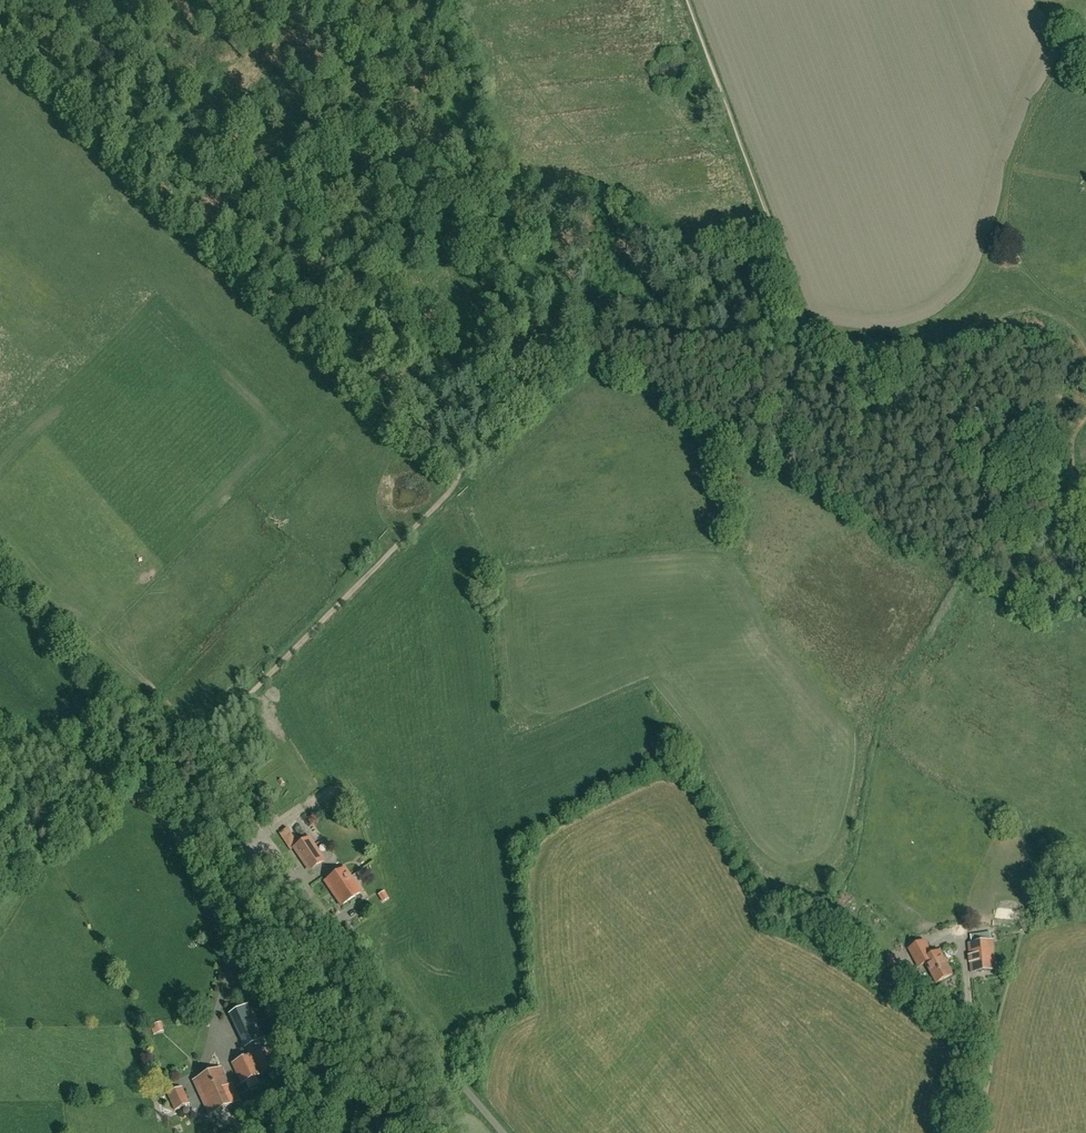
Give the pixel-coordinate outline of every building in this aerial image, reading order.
[(308,838),(293,848),(309,871),(324,861),(308,838)] [(361,893),(344,868),(324,882),(341,906),(361,893)] [(939,952),(934,955),(932,952),(930,953),(924,941),(909,949),(919,967),(925,963),(936,983),(952,975),(939,952)] [(996,970),(993,941),(969,943),(971,972),(996,970)] [(249,1006),(231,1014),(246,1047),(264,1039),(249,1006)] [(160,1023),(154,1025),(157,1033),(163,1032),(160,1023)] [(232,1064),(241,1084),(260,1075),(251,1055),(232,1064)] [(194,1081),(209,1114),(239,1101),(231,1085),(228,1086),(220,1069),(194,1081)] [(167,1094),(175,1111),(189,1104),(181,1087),(167,1094)]
